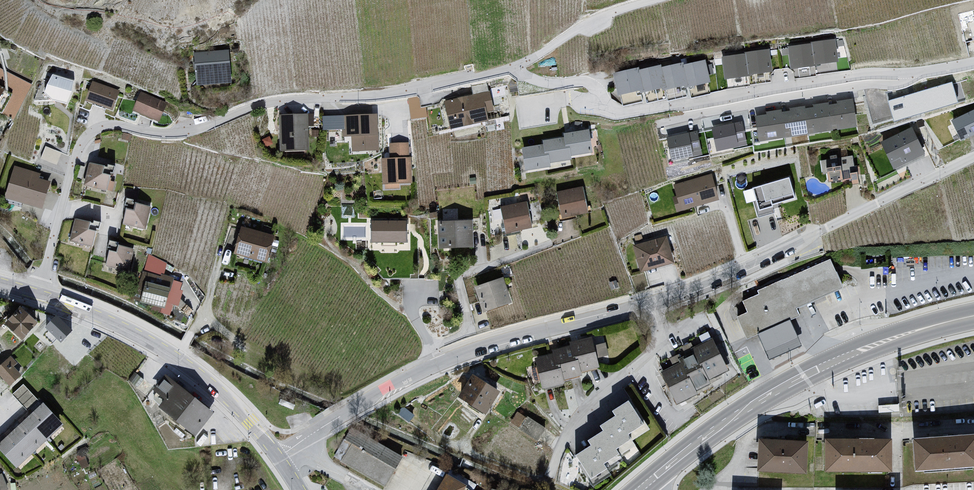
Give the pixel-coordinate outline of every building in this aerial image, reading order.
[(837,43),(815,45),(821,69),(842,65),(837,43)] [(815,45),(791,50),(797,72),(821,69),(815,45)] [(773,52),(750,56),(755,78),(776,74),(773,52)] [(233,54),(197,56),(203,85),(206,89),(239,87),(233,54)] [(750,56),(724,60),(729,80),(755,78),(750,56)] [(716,86),(708,63),(689,68),(696,89),(716,86)] [(687,66),(666,70),(673,92),(696,89),(689,68),(687,66)] [(665,68),(644,73),(652,94),(673,92),(666,70),(665,68)] [(15,120),(33,86),(0,70),(0,113),(15,120)] [(652,94),(644,73),(643,70),(617,76),(624,98),(652,94)] [(71,101),(74,76),(50,73),(49,87),(39,85),(38,97),(71,101)] [(895,118),(966,100),(963,89),(957,91),(954,80),(889,97),(895,118)] [(94,83),(88,101),(117,114),(123,94),(94,83)] [(490,94),(445,104),(454,132),(491,124),(489,115),(496,113),(490,94)] [(144,95),(135,112),(163,126),(171,106),(144,95)] [(412,118),(428,115),(426,105),(422,105),(420,95),(409,97),(412,118)] [(853,98),(754,114),(758,141),(858,125),(853,98)] [(952,117),(960,138),(973,132),(973,108),(952,117)] [(310,117),(282,119),(286,154),(311,154),(310,117)] [(379,117),(343,119),(346,140),(353,141),(355,154),(381,154),(380,140),(382,140),(379,117)] [(742,119),(712,126),(718,149),(748,141),(742,119)] [(911,126),(881,141),(893,167),(923,152),(911,126)] [(696,130),(666,136),(671,158),(701,152),(696,130)] [(567,135),(567,140),(571,151),(574,151),(575,159),(598,157),(592,133),(567,135)] [(545,142),(547,147),(549,158),(554,157),(554,166),(576,163),(575,159),(574,151),(571,151),(567,140),(545,142)] [(392,161),(384,162),(386,188),(416,187),(411,145),(391,147),(392,161)] [(547,147),(525,152),(529,175),(554,172),(554,166),(554,157),(549,158),(547,147)] [(851,159),(826,161),(833,184),(861,182),(860,175),(854,171),(851,159)] [(109,170),(90,166),(87,189),(109,194),(114,181),(112,179),(107,179),(109,170)] [(41,177),(15,169),(8,201),(45,212),(52,186),(42,183),(41,177)] [(714,179),(673,189),(681,214),(721,203),(714,179)] [(792,181),(754,191),(764,215),(800,203),(792,181)] [(586,190),(560,195),(566,221),(592,216),(586,190)] [(530,205),(502,210),(508,236),(534,231),(530,205)] [(152,212),(141,208),(137,215),(127,212),(126,226),(148,233),(152,212)] [(94,225),(75,221),(70,245),(94,250),(100,236),(92,234),(94,225)] [(409,225),(373,224),(375,247),(411,246),(409,225)] [(475,224),(441,226),(444,255),(478,251),(475,224)] [(279,239),(244,230),(237,258),(270,266),(279,239)] [(669,241),(635,249),(644,275),(677,267),(669,241)] [(121,256),(108,254),(107,269),(129,276),(135,255),(122,248),(121,256)] [(167,267),(149,259),(141,282),(149,284),(144,306),(165,311),(162,315),(169,318),(175,309),(179,309),(182,292),(182,287),(174,285),(175,282),(164,278),(167,267)] [(832,262),(759,292),(760,295),(742,303),(748,315),(739,319),(749,341),(760,337),(793,322),(802,318),(799,311),(845,290),(832,262)] [(508,281),(478,290),(489,318),(517,308),(508,281)] [(25,309),(8,325),(25,340),(43,325),(25,309)] [(64,320),(52,332),(63,343),(76,330),(64,320)] [(804,348),(793,322),(760,337),(772,362),(804,348)] [(692,348),(695,354),(710,384),(723,377),(722,374),(729,370),(712,338),(692,348)] [(572,343),(572,350),(576,359),(583,362),(585,373),(602,369),(594,339),(572,343)] [(598,354),(608,353),(607,341),(597,342),(598,354)] [(554,351),(555,355),(558,367),(564,368),(567,381),(585,376),(585,373),(583,362),(576,359),(572,350),(571,347),(554,351)] [(695,354),(685,359),(683,356),(678,359),(680,362),(681,362),(698,394),(712,387),(710,384),(695,354)] [(555,355),(537,358),(546,391),(568,384),(567,381),(564,368),(558,367),(555,355)] [(0,369),(0,375),(12,386),(22,377),(16,369),(19,365),(11,359),(0,369)] [(680,362),(660,372),(677,404),(680,403),(682,407),(699,398),(698,394),(681,362),(680,362)] [(200,436),(218,414),(168,376),(156,391),(168,402),(163,408),(200,436)] [(503,393),(474,377),(462,398),(488,417),(503,393)] [(637,443),(634,437),(650,427),(631,395),(612,406),(616,411),(600,420),(604,426),(588,435),(592,441),(577,450),(591,475),(624,456),(622,451),(637,443)] [(0,447),(0,450),(20,470),(67,425),(46,405),(0,447)] [(511,423),(540,438),(547,424),(518,410),(511,423)] [(913,436),(914,445),(916,467),(973,463),(973,432),(913,436)] [(403,459),(349,433),(334,458),(384,488),(403,459)] [(890,437),(826,437),(826,468),(834,468),(882,467),(890,467),(890,437)] [(795,440),(760,438),(758,467),(804,470),(806,440),(795,440)] [(470,488),(449,475),(441,489),(469,489),(470,488)]
